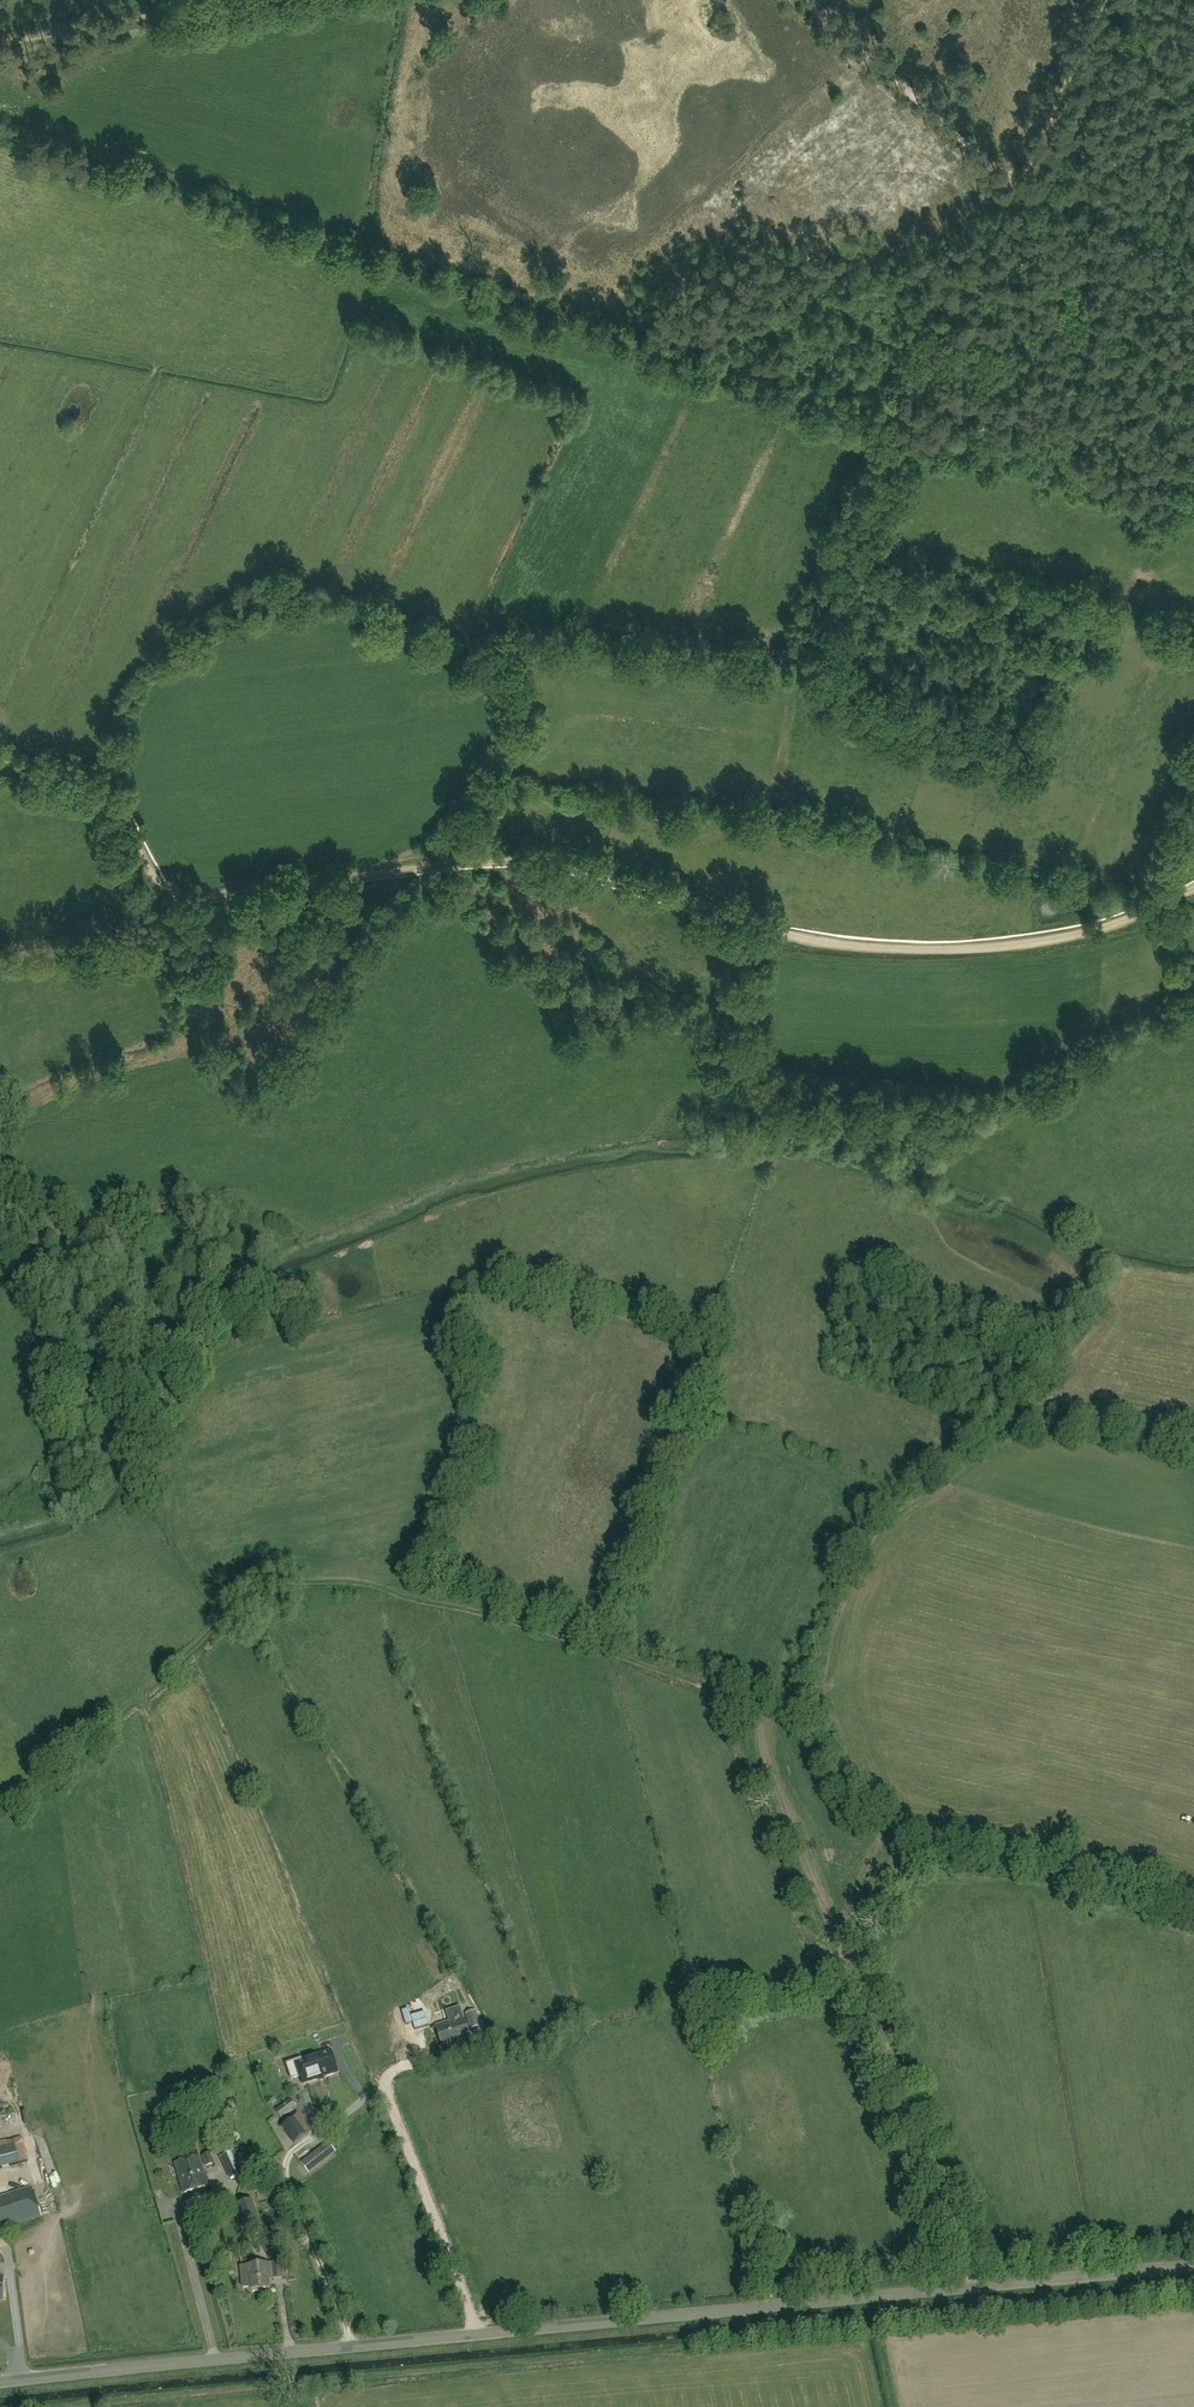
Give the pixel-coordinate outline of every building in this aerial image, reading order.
[(446,1984),(437,1987),(441,1997),(450,1993),(446,1984)] [(453,2042),(470,2037),(464,2019),(463,2019),(460,2007),(446,2011),(449,2021),(436,2025),(437,2026),(438,2026),(443,2043),(442,2043),(442,2044),(453,2041),(453,2042)] [(471,2029),(480,2026),(475,2011),(466,2014),(471,2029)] [(302,2058),(286,2063),(291,2079),(300,2076),(302,2084),(338,2072),(331,2050),(303,2060),(302,2058)] [(260,2073),(260,2063),(247,2064),(248,2074),(260,2073)] [(281,2118),(296,2107),(290,2099),(275,2111),(281,2118)] [(293,2143),(307,2133),(313,2129),(298,2111),(279,2125),(293,2143)] [(20,2163),(28,2161),(25,2144),(23,2137),(13,2139),(0,2142),(0,2169),(20,2164),(20,2163)] [(316,2151),(301,2163),(308,2173),(323,2161),(324,2162),(336,2152),(328,2142),(316,2151)] [(234,2151),(231,2152),(220,2157),(231,2179),(244,2172),(234,2151)] [(211,2153),(203,2156),(206,2166),(213,2163),(211,2153)] [(176,2163),(184,2192),(207,2186),(198,2157),(176,2163)] [(41,2214),(32,2186),(0,2197),(0,2228),(41,2214)] [(273,2199),(279,2196),(275,2187),(269,2190),(273,2199)] [(248,2229),(261,2224),(252,2199),(239,2204),(248,2229)] [(269,2240),(262,2244),(270,2260),(278,2256),(275,2250),(279,2248),(275,2240),(270,2242),(269,2240)] [(242,2287),(250,2287),(250,2289),(270,2288),(268,2273),(272,2273),(272,2278),(285,2277),(284,2262),(248,2265),(241,2266),(242,2287)]
